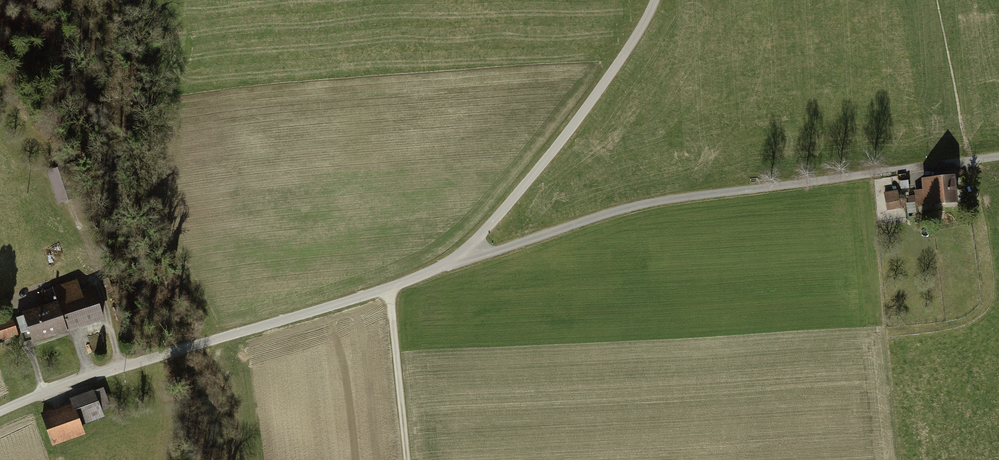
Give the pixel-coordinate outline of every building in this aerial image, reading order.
[(45,170),(56,204),(66,201),(54,167),(45,170)] [(906,206),(907,214),(918,213),(917,206),(956,202),(952,174),(920,177),(922,189),(914,190),(914,195),(907,196),(908,203),(906,203),(906,206)] [(896,189),(882,191),(885,209),(906,206),(906,203),(905,197),(897,198),(896,189)] [(50,289),(54,299),(64,331),(102,319),(91,287),(80,291),(76,281),(50,289)] [(20,310),(31,342),(64,331),(54,299),(20,310)] [(0,321),(0,339),(1,342),(17,337),(11,318),(0,321)] [(26,372),(13,377),(15,382),(28,376),(26,372)] [(68,402),(38,412),(49,444),(79,434),(77,427),(102,419),(99,410),(109,407),(102,388),(92,391),(91,388),(67,397),(68,402)]
